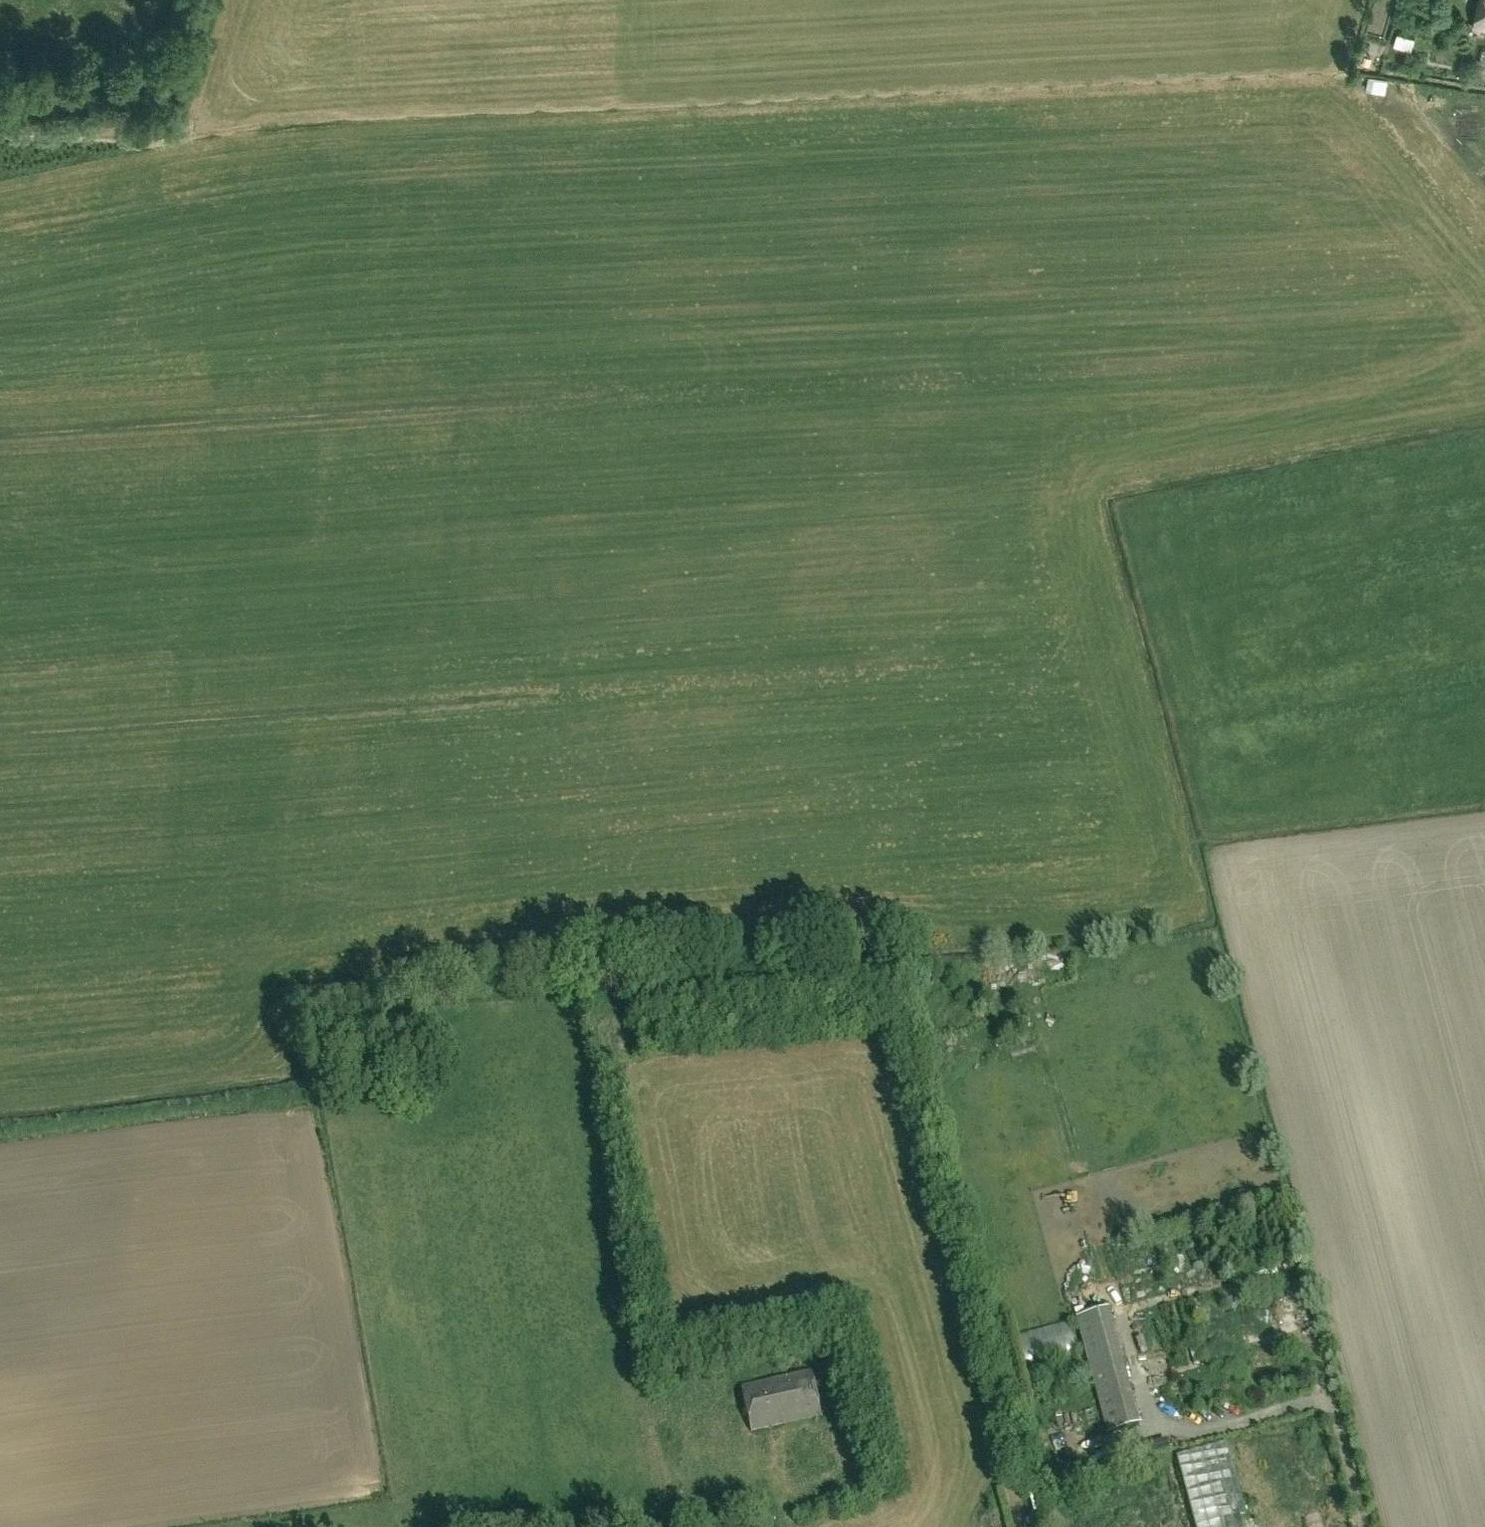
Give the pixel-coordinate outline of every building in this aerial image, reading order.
[(1484,31),(1484,0),(1479,0),(1472,28),(1484,31)] [(1403,34),(1400,44),(1418,49),(1421,39),(1403,34)] [(1108,1309),(1077,1317),(1092,1375),(1124,1367),(1108,1309)] [(1026,1355),(1074,1339),(1068,1321),(1020,1338),(1026,1355)] [(820,1417),(810,1372),(808,1364),(767,1372),(769,1381),(742,1387),(751,1431),(820,1417)] [(1133,1401),(1102,1409),(1108,1433),(1139,1424),(1133,1401)] [(1227,1444),(1177,1457),(1195,1526),(1249,1526),(1227,1444)]
